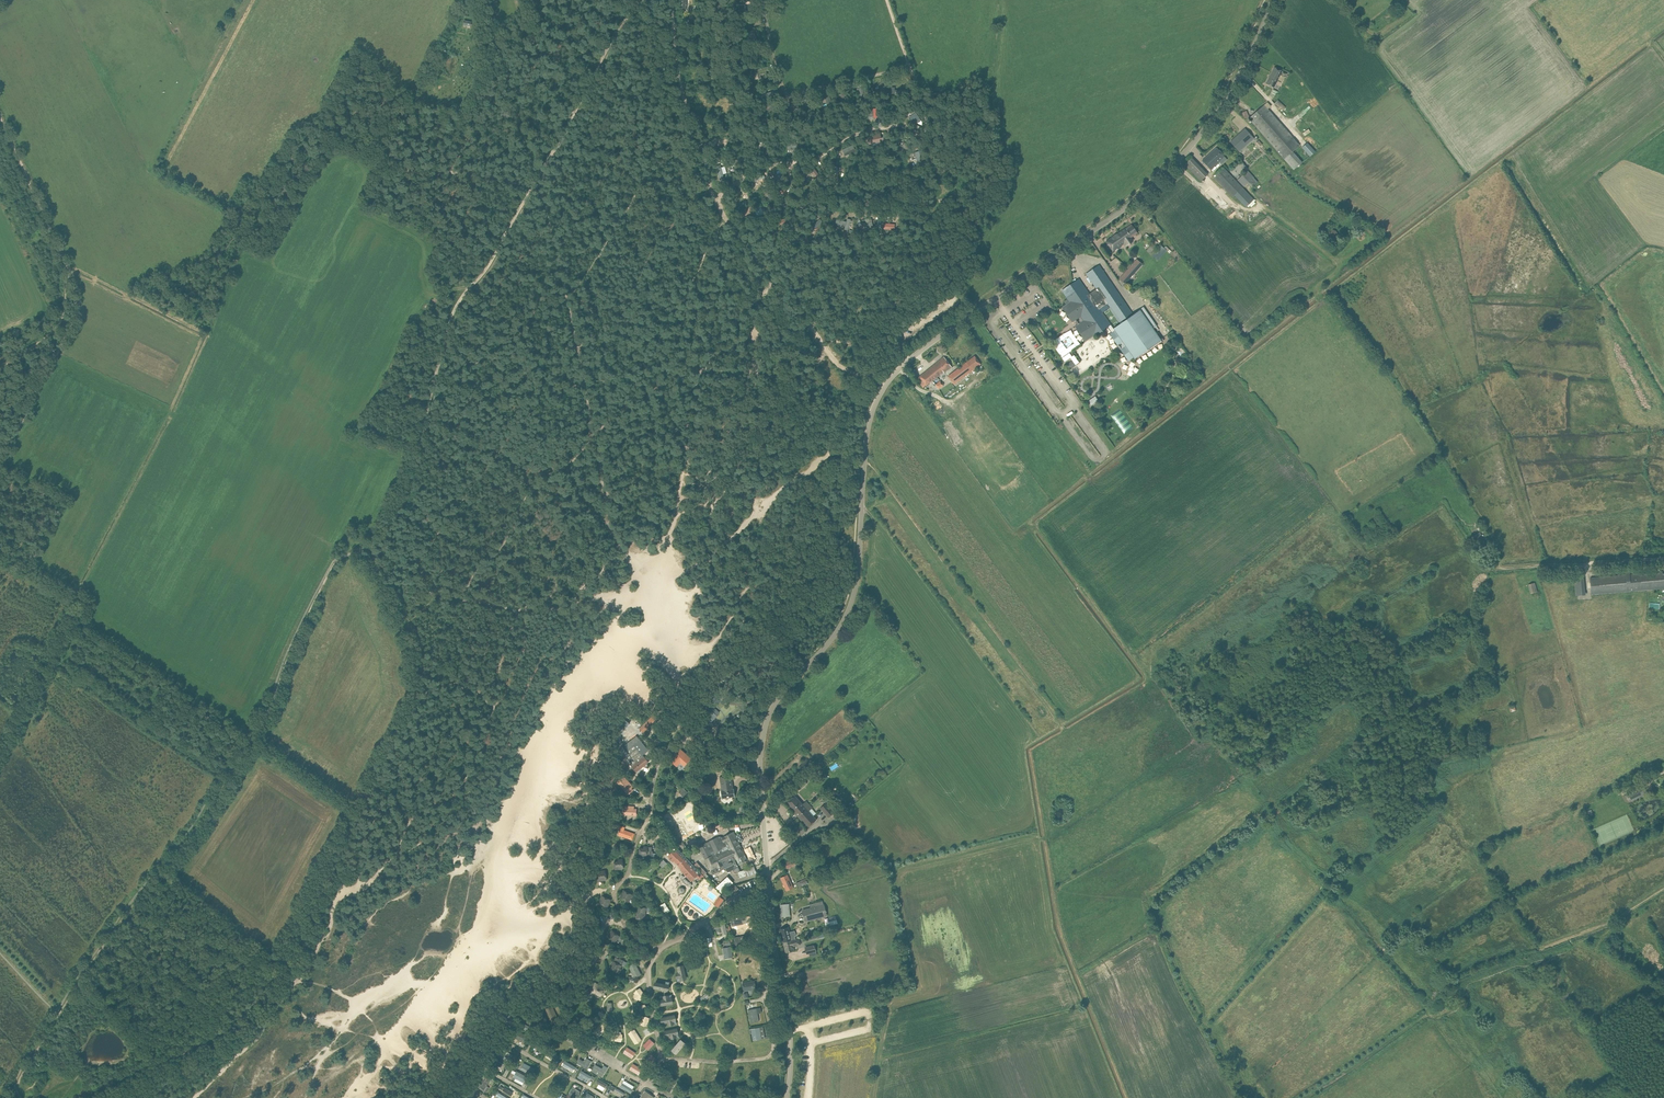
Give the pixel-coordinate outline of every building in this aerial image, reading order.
[(740,15),(751,14),(750,10),(746,11),(745,4),(739,5),(740,15)] [(742,21),(742,22),(741,22),(742,25),(739,26),(740,31),(743,30),(742,29),(752,27),(750,19),(742,21)] [(758,52),(751,53),(750,49),(747,49),(748,60),(755,59),(754,58),(758,57),(758,52)] [(755,70),(755,73),(757,73),(759,79),(761,79),(760,75),(767,73),(766,70),(768,70),(768,67),(755,70)] [(1266,84),(1274,88),(1282,71),(1275,67),(1266,84)] [(761,92),(762,95),(763,95),(763,98),(775,95),(773,89),(770,90),(770,91),(769,91),(769,90),(761,92)] [(1280,109),(1284,106),(1276,99),(1273,102),(1280,109)] [(768,104),(764,106),(766,109),(768,112),(779,105),(777,103),(769,107),(768,104)] [(1264,105),(1249,118),(1252,123),(1276,150),(1293,170),(1302,162),(1293,152),(1300,145),(1293,137),(1268,109),(1264,105)] [(867,112),(868,117),(874,116),(874,119),(878,118),(877,109),(873,109),(874,111),(867,112)] [(918,122),(921,120),(920,120),(919,119),(915,112),(911,115),(912,116),(911,117),(915,124),(918,122)] [(1252,137),(1245,129),(1230,142),(1238,150),(1252,137)] [(880,140),(881,139),(880,134),(867,137),(869,145),(880,142),(880,140)] [(756,145),(760,147),(759,148),(764,150),(765,147),(767,148),(768,145),(758,142),(757,143),(756,145)] [(905,142),(898,146),(902,153),(909,149),(905,142)] [(1310,156),(1315,151),(1307,142),(1302,147),(1310,156)] [(795,152),(793,152),(793,154),(799,154),(798,144),(791,144),(791,146),(788,146),(788,148),(794,148),(795,152)] [(849,154),(855,151),(853,145),(843,150),(844,153),(848,152),(849,154)] [(1202,161),(1211,170),(1219,162),(1220,163),(1226,158),(1217,147),(1202,161)] [(919,163),(926,161),(923,150),(916,152),(919,163)] [(1192,158),(1186,164),(1202,180),(1208,174),(1192,158)] [(1248,168),(1241,161),(1230,172),(1235,178),(1236,177),(1237,179),(1248,168)] [(724,166),(718,168),(720,175),(726,173),(724,166)] [(818,174),(813,166),(803,174),(805,177),(812,173),(815,177),(818,174)] [(837,166),(826,168),(827,177),(830,176),(830,172),(838,171),(837,166)] [(1243,189),(1223,167),(1213,176),(1233,198),(1243,189)] [(754,182),(760,180),(762,185),(767,184),(763,174),(753,178),(754,182)] [(755,210),(758,216),(764,214),(761,207),(755,210)] [(791,217),(777,220),(778,226),(792,223),(791,217)] [(848,231),(851,220),(847,218),(846,222),(837,219),(836,223),(845,225),(844,229),(848,231)] [(860,220),(861,224),(868,223),(870,230),(873,229),(871,218),(862,220),(862,219),(860,220)] [(820,219),(809,229),(812,232),(818,227),(821,230),(824,227),(821,224),(823,222),(820,219)] [(895,230),(895,224),(884,223),(884,232),(888,233),(888,230),(895,230)] [(1121,244),(1124,243),(1124,242),(1123,241),(1130,236),(1131,238),(1131,237),(1137,233),(1131,225),(1118,234),(1118,235),(1115,237),(1114,235),(1106,241),(1109,245),(1110,244),(1112,246),(1111,247),(1113,251),(1121,245),(1121,244)] [(1334,226),(1332,225),(1328,230),(1330,232),(1326,237),(1331,242),(1334,239),(1335,240),(1336,238),(1335,237),(1338,233),(1335,231),(1336,229),(1334,228),(1334,229),(1333,228),(1334,226)] [(1145,242),(1149,237),(1146,233),(1141,238),(1145,242)] [(1156,241),(1147,250),(1151,254),(1157,248),(1160,244),(1156,241)] [(1124,284),(1138,268),(1133,264),(1119,279),(1124,284)] [(1096,289),(1089,294),(1079,279),(1062,290),(1070,302),(1063,307),(1073,322),(1075,321),(1077,322),(1078,324),(1075,326),(1086,341),(1093,336),(1093,337),(1108,327),(1120,343),(1118,345),(1121,349),(1122,348),(1123,348),(1130,359),(1133,357),(1134,359),(1135,358),(1135,357),(1161,339),(1141,311),(1124,322),(1123,320),(1133,314),(1099,265),(1086,274),(1096,289)] [(1176,350),(1181,356),(1186,353),(1181,346),(1176,350)] [(954,384),(981,364),(974,356),(948,376),(954,384)] [(952,366),(944,357),(917,378),(923,386),(944,371),(945,372),(952,366)] [(1066,364),(1069,368),(1075,365),(1072,360),(1066,364)] [(1126,374),(1131,376),(1134,367),(1133,367),(1135,363),(1131,361),(1126,374)] [(944,385),(940,380),(935,384),(939,389),(944,385)] [(1088,401),(1091,405),(1098,400),(1095,396),(1088,401)] [(1124,433),(1133,427),(1121,410),(1112,416),(1124,433)] [(1481,536),(1482,535),(1480,532),(1473,536),(1480,547),(1485,544),(1482,539),(1481,536)] [(1592,570),(1593,577),(1590,578),(1591,583),(1592,595),(1663,588),(1663,573),(1663,572),(1630,574),(1630,571),(1626,571),(1626,575),(1597,577),(1596,569),(1592,570)] [(1576,596),(1586,595),(1585,593),(1584,593),(1583,578),(1575,579),(1576,596)] [(1537,592),(1536,588),(1535,583),(1529,584),(1531,594),(1537,592)] [(707,705),(700,712),(706,717),(704,719),(709,724),(717,715),(712,710),(707,705)] [(654,715),(639,729),(643,733),(658,720),(654,715)] [(622,718),(613,731),(620,736),(629,723),(622,718)] [(629,754),(632,758),(634,757),(638,762),(632,766),(636,772),(648,762),(644,757),(637,748),(634,745),(638,742),(635,737),(626,744),(626,745),(624,746),(626,749),(628,748),(629,748),(626,751),(629,754)] [(671,761),(675,765),(680,760),(686,764),(689,760),(684,756),(685,754),(680,749),(676,753),(677,753),(675,755),(676,756),(671,761)] [(704,768),(705,776),(721,773),(719,766),(704,768)] [(726,782),(721,783),(722,790),(721,790),(722,798),(735,797),(734,788),(733,788),(731,775),(725,776),(726,782)] [(805,776),(795,785),(800,790),(809,781),(805,776)] [(632,787),(623,777),(617,782),(626,792),(632,787)] [(688,792),(679,783),(676,786),(681,791),(679,793),(683,797),(688,792)] [(1626,793),(1630,802),(1648,793),(1644,785),(1626,793)] [(795,796),(786,803),(798,816),(810,805),(806,801),(805,802),(805,803),(803,805),(799,800),(795,796)] [(834,812),(827,804),(820,809),(828,818),(834,812)] [(810,805),(798,816),(808,827),(817,820),(809,811),(812,808),(810,805)] [(634,806),(620,806),(620,814),(633,815),(634,806)] [(625,827),(619,825),(617,829),(620,830),(618,835),(630,839),(630,838),(632,833),(624,830),(625,827)] [(740,857),(743,863),(748,860),(747,858),(746,859),(744,855),(745,855),(740,846),(739,843),(733,832),(731,833),(725,836),(722,838),(721,837),(718,837),(699,846),(702,853),(702,852),(705,859),(711,870),(713,874),(716,873),(722,870),(724,869),(726,868),(728,872),(734,869),(736,872),(740,870),(739,870),(734,858),(736,858),(736,859),(740,857)] [(755,834),(742,839),(744,845),(757,841),(755,834)] [(685,841),(688,847),(695,843),(692,837),(685,841)] [(644,848),(639,848),(639,857),(644,857),(644,856),(647,856),(647,853),(652,853),(652,847),(648,847),(648,846),(644,846),(644,848)] [(682,868),(681,869),(692,880),(698,875),(697,874),(699,873),(701,875),(700,876),(702,877),(703,876),(677,848),(675,851),(674,850),(668,856),(674,862),(675,861),(682,868)] [(790,861),(785,863),(787,868),(797,864),(795,861),(798,859),(801,858),(800,856),(797,857),(797,858),(795,859),(794,859),(793,857),(789,859),(790,861)] [(618,861),(614,862),(615,867),(619,867),(619,869),(623,868),(622,858),(618,859),(618,861)] [(756,870),(755,870),(754,867),(755,867),(754,866),(740,871),(738,872),(740,878),(747,875),(748,876),(757,873),(756,871),(756,870)] [(602,878),(603,880),(607,880),(605,870),(601,871),(601,873),(597,874),(598,879),(602,878)] [(787,891),(789,889),(793,888),(787,875),(781,878),(787,891)] [(722,893),(733,883),(727,877),(716,887),(722,893)] [(808,884),(805,879),(796,883),(798,888),(808,884)] [(728,892),(731,894),(738,888),(735,885),(732,888),(731,886),(728,889),(729,891),(728,892)] [(622,893),(620,897),(622,898),(627,901),(629,902),(633,895),(624,890),(622,893)] [(602,896),(598,903),(608,907),(611,900),(602,896)] [(715,906),(715,905),(718,907),(723,899),(720,897),(714,905),(715,906)] [(665,901),(660,905),(666,914),(672,911),(665,901)] [(789,904),(780,905),(781,917),(790,916),(789,904)] [(811,908),(803,910),(805,921),(827,915),(824,905),(811,908)] [(636,910),(635,914),(636,914),(635,918),(644,920),(645,916),(646,912),(643,911),(644,907),(637,906),(636,910)] [(733,916),(730,916),(732,926),(732,925),(734,925),(738,924),(739,924),(739,925),(743,924),(743,923),(749,921),(750,929),(756,928),(754,915),(748,917),(748,919),(747,919),(745,913),(732,916),(733,916)] [(721,928),(722,932),(723,935),(727,934),(725,922),(712,925),(713,925),(712,926),(712,928),(713,928),(714,929),(721,928)] [(785,928),(780,929),(783,942),(786,952),(789,951),(791,951),(794,950),(793,947),(801,945),(799,938),(791,940),(790,937),(796,936),(795,931),(789,932),(788,927),(785,928)] [(610,933),(607,937),(609,938),(613,941),(615,943),(620,936),(612,930),(610,933)] [(734,937),(736,946),(747,944),(746,939),(739,940),(738,937),(734,937)] [(816,952),(815,945),(805,947),(807,954),(816,952)] [(731,946),(723,948),(725,959),(733,957),(732,954),(733,954),(732,953),(731,946)] [(611,969),(619,973),(621,969),(620,968),(622,966),(619,964),(621,960),(615,957),(613,961),(611,964),(613,965),(611,969)] [(633,964),(629,966),(635,978),(641,975),(639,971),(636,973),(635,970),(636,969),(635,967),(635,966),(634,965),(634,966),(633,964)] [(751,964),(740,964),(741,974),(752,974),(751,964)] [(680,973),(676,974),(677,978),(685,976),(683,965),(678,967),(679,970),(678,970),(678,972),(679,972),(680,973)] [(702,976),(698,976),(699,969),(694,969),(694,979),(702,980),(702,976)] [(754,981),(742,983),(744,991),(756,989),(754,981)] [(592,992),(597,995),(601,988),(597,985),(592,992)] [(634,991),(638,1001),(647,997),(642,988),(634,991)] [(693,993),(681,994),(682,1004),(693,1003),(693,993)] [(660,1000),(658,1001),(659,1005),(669,1003),(668,995),(664,996),(665,999),(663,1000),(663,999),(660,999),(660,1000)] [(545,1009),(551,1022),(557,1019),(552,1007),(545,1009)] [(503,1013),(501,1016),(503,1018),(508,1021),(512,1024),(514,1020),(511,1018),(513,1015),(502,1008),(500,1011),(503,1013)] [(759,1021),(757,1013),(756,1008),(748,1010),(751,1023),(759,1021)] [(730,1015),(728,1020),(738,1024),(740,1020),(734,1017),(735,1014),(732,1013),(730,1015)] [(671,1016),(661,1018),(662,1023),(665,1022),(665,1024),(667,1023),(667,1022),(669,1022),(669,1025),(673,1024),(671,1016)] [(601,1021),(598,1031),(605,1033),(608,1023),(601,1021)] [(763,1027),(751,1029),(752,1036),(752,1037),(753,1037),(753,1040),(762,1038),(760,1030),(763,1029),(763,1027)] [(629,1032),(635,1044),(643,1041),(636,1028),(629,1032)] [(674,1029),(663,1032),(664,1036),(667,1036),(668,1037),(669,1037),(669,1035),(671,1035),(672,1038),(675,1038),(674,1029)] [(512,1037),(524,1042),(527,1036),(515,1030),(512,1037)] [(538,1034),(547,1040),(550,1035),(542,1030),(538,1034)] [(650,1039),(645,1044),(650,1048),(655,1043),(650,1039)] [(712,1053),(716,1053),(716,1046),(720,1046),(720,1042),(716,1042),(716,1039),(711,1039),(712,1053)] [(754,1042),(757,1055),(764,1053),(761,1040),(754,1042)] [(676,1053),(683,1045),(679,1042),(672,1050),(676,1053)] [(627,1047),(624,1053),(630,1057),(634,1051),(627,1047)] [(549,1051),(546,1056),(555,1061),(558,1056),(549,1051)] [(652,1054),(647,1059),(651,1064),(657,1059),(652,1054)] [(583,1063),(579,1060),(577,1063),(587,1069),(592,1061),(586,1058),(583,1063)] [(633,1064),(630,1070),(637,1073),(640,1068),(633,1064)] [(703,1071),(703,1078),(720,1079),(720,1070),(713,1070),(713,1065),(706,1064),(706,1071),(703,1071)] [(608,1068),(604,1065),(601,1071),(594,1067),(592,1071),(602,1077),(608,1068)] [(722,1078),(729,1078),(729,1086),(736,1085),(736,1067),(722,1068),(722,1078)] [(688,1077),(701,1077),(701,1069),(692,1069),(692,1071),(688,1071),(688,1077)] [(513,1070),(511,1073),(515,1074),(513,1077),(515,1078),(523,1082),(526,1076),(516,1071),(516,1072),(513,1070)] [(618,1084),(621,1076),(618,1075),(618,1076),(614,1075),(612,1082),(618,1084)] [(479,1088),(486,1092),(489,1088),(487,1086),(491,1079),(486,1076),(479,1088)] [(622,1083),(620,1086),(630,1093),(633,1089),(625,1084),(626,1082),(624,1080),(622,1083)] [(466,1084),(458,1097),(463,1097),(467,1091),(469,1088),(467,1087),(468,1085),(466,1084)] [(505,1086),(503,1091),(512,1096),(514,1091),(505,1086)] [(582,1091),(573,1086),(569,1094),(577,1097),(578,1097),(582,1091)] [(616,1088),(614,1093),(623,1097),(625,1094),(616,1088)] [(558,1093),(551,1090),(547,1097),(555,1097),(558,1093)]
